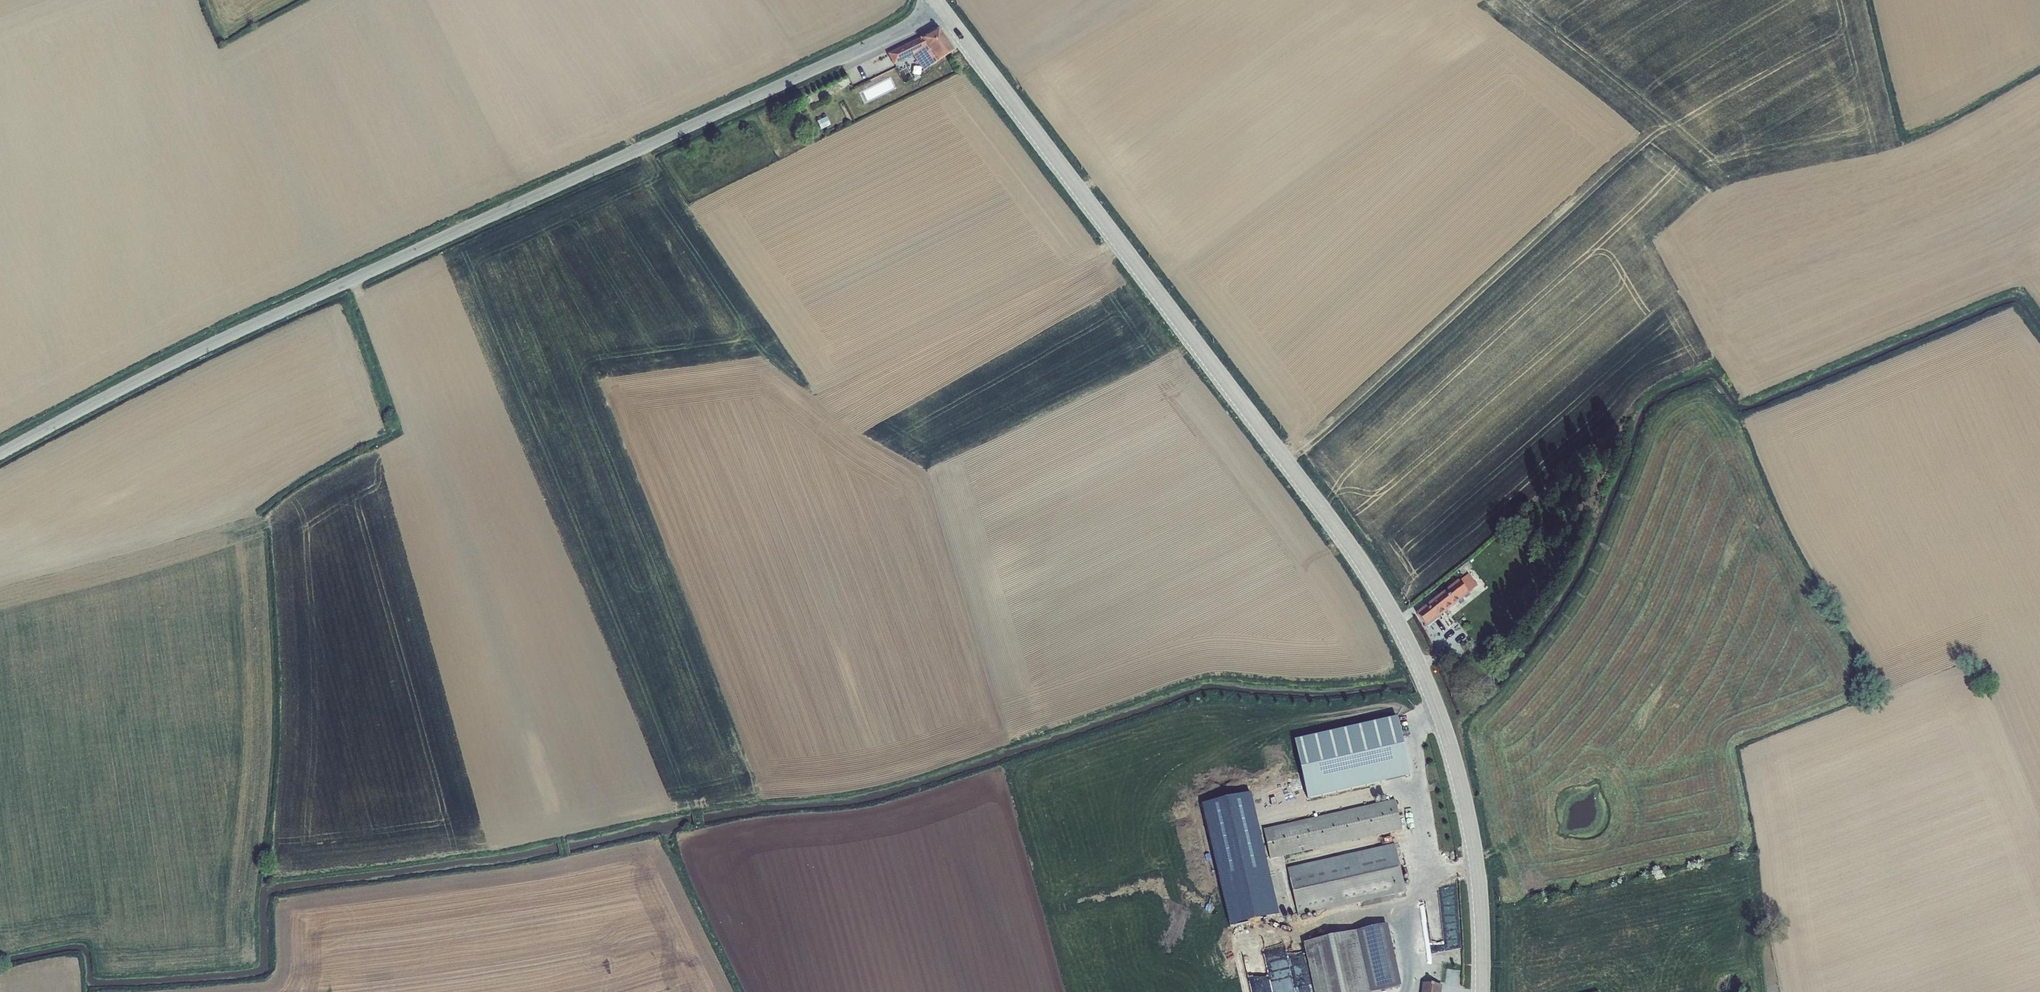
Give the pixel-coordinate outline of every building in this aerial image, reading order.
[(888,54),(893,65),(912,56),(922,70),(953,51),(939,30),(934,29),(920,39),(888,54)] [(862,63),(845,73),(853,86),(870,76),(862,63)] [(890,78),(858,93),(863,103),(895,89),(890,78)] [(816,121),(820,130),(829,125),(825,117),(816,121)] [(1459,581),(1417,615),(1426,626),(1440,615),(1444,612),(1445,614),(1449,611),(1447,609),(1450,607),(1452,608),(1456,605),(1454,604),(1458,601),(1459,602),(1469,594),(1468,593),(1477,586),(1468,574),(1459,581)] [(1307,799),(1409,776),(1397,719),(1294,742),(1307,799)] [(1270,859),(1402,828),(1395,800),(1264,830),(1270,859)] [(1363,907),(1399,899),(1398,893),(1406,891),(1395,844),(1287,869),(1298,916),(1362,902),(1363,907)] [(1259,875),(1270,922),(1279,919),(1269,873),(1259,875)] [(1401,986),(1387,924),(1303,943),(1314,991),(1373,991),(1401,986)] [(1440,985),(1422,983),(1421,991),(1439,991),(1440,985)]
